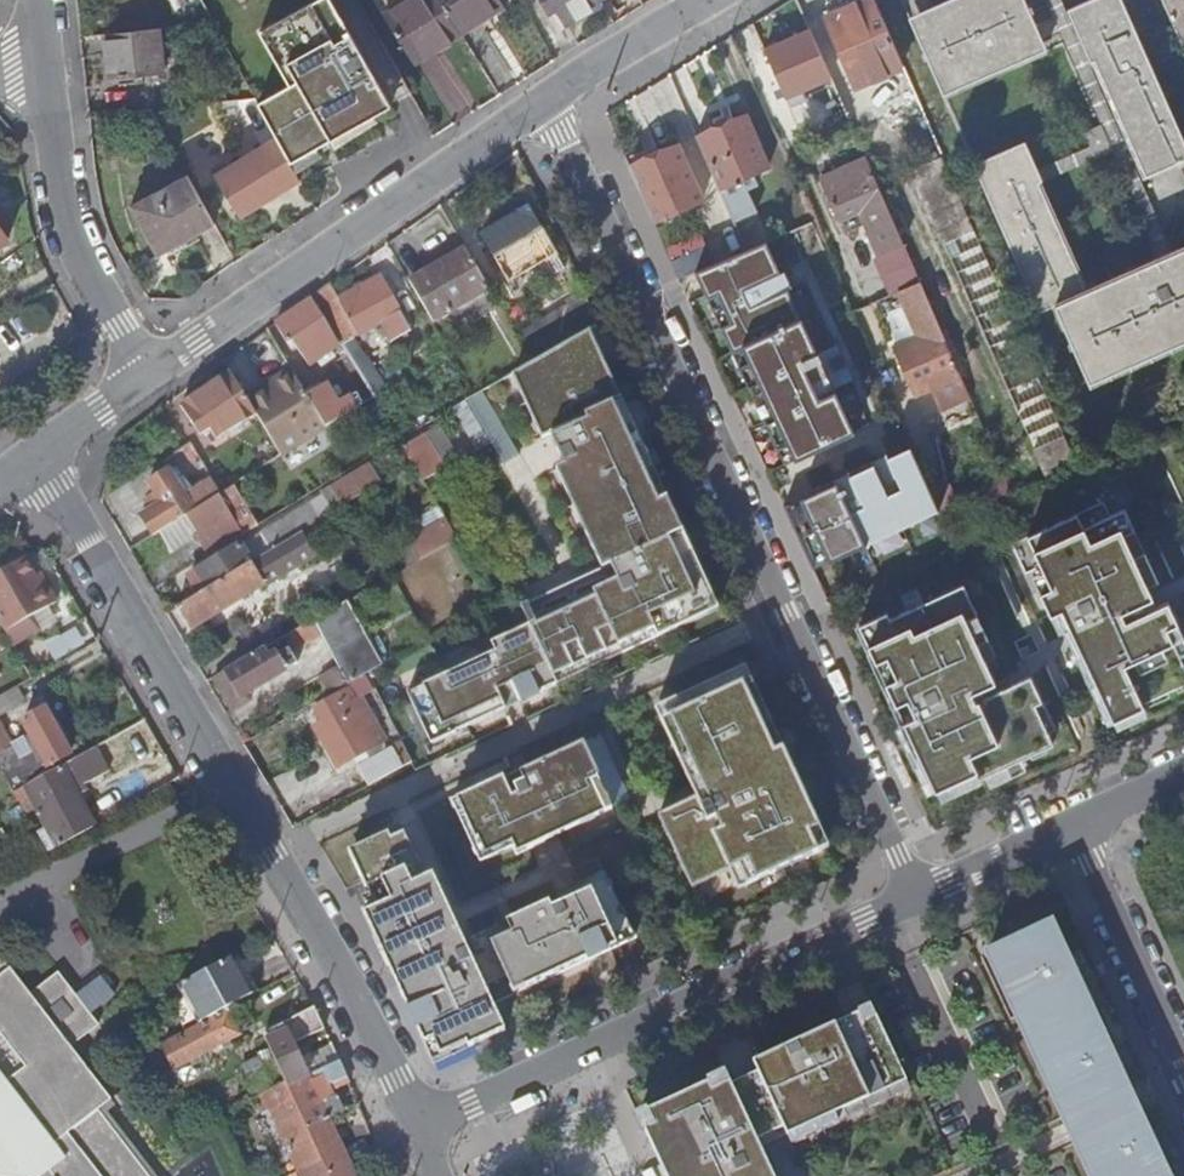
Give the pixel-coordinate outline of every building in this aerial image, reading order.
[(333,0),(312,0),(268,25),(299,78),(290,83),(257,102),(278,137),(292,162),(393,104),(333,0)] [(413,63),(503,10),(497,0),(397,0),(381,9),(413,63)] [(603,2),(602,0),(546,0),(551,9),(558,5),(567,22),(603,2)] [(877,0),(866,0),(828,17),(858,87),(905,66),(877,0)] [(912,18),(947,97),(1050,51),(1028,0),(953,0),(912,18)] [(1183,167),(1183,139),(1123,0),(1114,0),(1072,18),(1095,70),(1099,68),(1149,182),(1183,167)] [(1183,46),(1183,0),(1164,0),(1183,46)] [(558,5),(551,9),(560,26),(567,22),(558,5)] [(299,78),(268,25),(259,30),(290,83),(299,78)] [(159,26),(105,33),(111,75),(135,72),(143,71),(164,69),(159,26)] [(831,77),(810,30),(764,51),(786,99),(788,99),(792,107),(806,101),(802,91),(831,77)] [(143,71),(135,72),(136,80),(144,80),(143,71)] [(163,127),(153,107),(113,112),(115,132),(163,127)] [(748,114),(698,136),(722,189),(771,166),(748,114)] [(292,162),(278,137),(217,173),(241,214),(302,179),(292,162)] [(1090,295),(1038,177),(1043,175),(1029,145),(978,167),(1042,314),(1057,307),(1091,386),(1183,346),(1183,254),(1090,295)] [(680,146),(631,168),(642,192),(655,222),(704,200),(680,146)] [(1050,477),(1076,465),(944,156),(941,149),(931,153),(934,160),(917,168),(1050,477)] [(959,377),(866,159),(821,180),(846,236),(866,227),(880,259),(876,261),(891,296),(900,292),(919,336),(916,340),(895,350),(915,396),(959,377)] [(166,250),(216,222),(189,172),(139,200),(166,250)] [(560,254),(533,209),(487,236),(514,283),(560,254)] [(754,214),(736,222),(746,246),(764,238),(754,214)] [(674,264),(706,249),(700,235),(668,249),(674,264)] [(713,265),(697,272),(785,463),(855,431),(834,385),(818,393),(805,366),(822,358),(789,287),(756,302),(749,288),(783,273),(768,241),(713,265)] [(706,249),(674,264),(680,280),(681,279),(697,272),(713,265),(706,249)] [(492,286),(471,253),(415,287),(435,321),(492,286)] [(333,285),(313,297),(338,337),(342,345),(352,338),(387,320),(402,344),(411,339),(408,334),(418,328),(387,274),(342,300),(333,285)] [(307,358),(338,337),(313,297),(275,325),(289,344),(294,340),(307,358)] [(590,332),(599,326),(587,297),(521,337),(536,361),(579,337),(590,332)] [(421,333),(418,328),(408,334),(411,339),(421,333)] [(590,332),(579,337),(596,371),(607,366),(590,332)] [(531,624),(492,642),(497,651),(521,701),(575,675),(571,667),(586,660),(590,668),(607,660),(603,653),(619,645),(623,654),(642,644),(639,636),(654,629),(658,638),(692,621),(687,612),(714,599),(607,366),(596,371),(579,337),(536,361),(522,371),(535,399),(527,403),(544,439),(550,436),(565,466),(595,529),(587,533),(604,570),(612,566),(619,580),(535,620),(528,605),(522,607),(531,624)] [(365,360),(352,338),(342,345),(355,366),(365,360)] [(368,358),(365,360),(355,366),(373,397),(386,389),(368,358)] [(251,399),(234,371),(187,402),(206,431),(215,425),(221,435),(259,411),(251,399)] [(285,452),(328,425),(309,395),(294,371),(251,399),(259,411),(285,452)] [(535,399),(522,371),(513,375),(527,403),(535,399)] [(309,395),(328,425),(357,407),(349,395),(338,402),(327,384),(309,395)] [(425,481),(445,469),(425,435),(404,447),(413,462),(425,481)] [(200,476),(209,471),(196,452),(191,443),(176,453),(180,459),(186,455),(200,476)] [(813,566),(938,508),(931,489),(912,445),(887,456),(900,484),(887,490),(874,462),(850,473),(863,501),(850,507),(837,479),(783,504),(813,566)] [(398,472),(413,462),(404,447),(396,452),(403,463),(395,468),(398,472)] [(334,489),(344,505),(382,482),(372,466),(334,489)] [(595,529),(565,466),(557,470),(587,533),(595,529)] [(188,515),(222,492),(214,478),(188,495),(170,468),(149,481),(163,503),(143,515),(156,535),(188,515)] [(951,481),(931,489),(938,508),(942,517),(962,510),(951,481)] [(261,524),(236,484),(222,492),(188,515),(203,538),(201,540),(211,556),(261,524)] [(312,524),(331,512),(324,500),(310,509),(313,514),(307,517),(312,524)] [(1104,501),(1013,543),(1027,573),(1043,566),(1053,587),(1042,592),(1052,614),(1063,609),(1114,719),(1144,705),(1142,701),(1183,681),(1183,646),(1178,648),(1169,627),(1179,622),(1169,601),(1158,606),(1124,534),(1135,529),(1125,507),(1110,514),(1104,501)] [(420,559),(459,537),(448,519),(410,541),(420,559)] [(300,561),(287,540),(251,562),(202,593),(177,608),(190,628),(300,561)] [(202,593),(251,562),(240,544),(191,575),(202,593)] [(0,572),(0,623),(5,633),(59,602),(47,582),(41,586),(37,578),(25,558),(0,572)] [(42,574),(37,578),(41,586),(47,582),(42,574)] [(891,618),(888,611),(860,624),(897,703),(908,697),(923,729),(911,735),(940,795),(1053,742),(1035,703),(1042,699),(1030,675),(977,700),(972,691),(996,680),(966,617),(977,612),(963,584),(891,618)] [(718,608),(714,599),(687,612),(692,621),(718,608)] [(332,653),(366,633),(347,600),(287,634),(295,649),(321,634),(332,653)] [(359,678),(365,675),(384,664),(366,633),(332,653),(349,684),(359,678)] [(408,692),(431,741),(506,707),(483,657),(479,648),(428,672),(432,681),(408,692)] [(497,651),(483,657),(506,707),(521,701),(497,651)] [(226,669),(214,676),(233,708),(251,698),(247,692),(278,673),(265,652),(229,673),(226,669)] [(745,667),(736,672),(746,694),(756,690),(745,667)] [(746,694),(736,672),(665,704),(695,770),(686,774),(697,798),(659,815),(692,887),(738,867),(746,885),(828,847),(756,690),(746,694)] [(371,685),(365,675),(359,678),(365,689),(371,685)] [(350,689),(316,708),(346,762),(383,741),(373,724),(371,726),(350,689)] [(695,770),(665,704),(656,708),(686,774),(695,770)] [(24,720),(36,741),(12,754),(0,733),(0,768),(14,792),(29,784),(53,771),(50,766),(72,754),(46,708),(24,720)] [(503,776),(451,800),(480,862),(514,846),(517,853),(612,809),(597,777),(600,776),(584,742),(504,779),(503,776)] [(85,784),(113,768),(99,743),(70,759),(85,784)] [(368,784),(413,760),(404,743),(359,767),(368,784)] [(71,761),(62,766),(77,796),(86,791),(71,761)] [(29,784),(14,792),(20,801),(31,795),(49,828),(39,834),(49,853),(94,827),(77,796),(62,766),(53,771),(29,784)] [(634,936),(602,868),(578,879),(580,884),(558,894),(562,903),(552,908),(549,902),(465,941),(433,875),(427,878),(402,825),(351,849),(379,907),(365,914),(435,1062),(505,1029),(492,1002),(634,936)] [(1155,1151),(1162,1148),(1154,1131),(1147,1133),(1137,1112),(1132,1100),(1126,1087),(1115,1064),(1122,1062),(1114,1044),(1107,1047),(1075,977),(1081,974),(1073,957),(1067,960),(1050,922),(1045,924),(1036,906),(999,923),(1008,943),(988,951),(1064,1115),(1070,1129),(1076,1140),(1092,1175),(1167,1175),(1155,1151)] [(252,994),(233,956),(181,984),(201,1022),(205,1020),(227,1008),(252,994)] [(98,1110),(111,1100),(70,1046),(97,1025),(79,1002),(76,1004),(72,998),(75,996),(57,972),(29,993),(9,966),(7,968),(0,958),(0,1077),(64,1161),(51,1170),(56,1175),(149,1175),(98,1110)] [(641,1115),(669,1175),(773,1175),(756,1140),(752,1132),(779,1119),(783,1128),(904,1073),(873,1006),(754,1061),(758,1071),(732,1083),(727,1073),(641,1115)] [(320,1020),(314,1007),(264,1034),(286,1082),(287,1085),(308,1076),(290,1036),(320,1020)] [(227,1008),(205,1020),(207,1024),(153,1052),(161,1069),(160,1070),(162,1075),(240,1031),(227,1008)] [(317,1071),(340,1060),(333,1046),(310,1056),(317,1071)] [(322,1105),(337,1097),(331,1085),(347,1077),(340,1060),(317,1071),(308,1076),(322,1105)] [(904,1073),(783,1128),(786,1136),(907,1081),(904,1073)] [(322,1105),(308,1076),(287,1085),(294,1099),(308,1129),(329,1119),(344,1112),(337,1097),(322,1105)] [(51,1170),(64,1161),(0,1077),(0,1175),(43,1175),(51,1170)] [(308,1129),(294,1099),(269,1110),(297,1169),(323,1157),(328,1169),(347,1160),(329,1119),(308,1129)] [(779,1119),(752,1132),(756,1140),(783,1128),(779,1119)] [(297,1169),(301,1175),(355,1175),(347,1160),(328,1169),(323,1157),(297,1169)]
